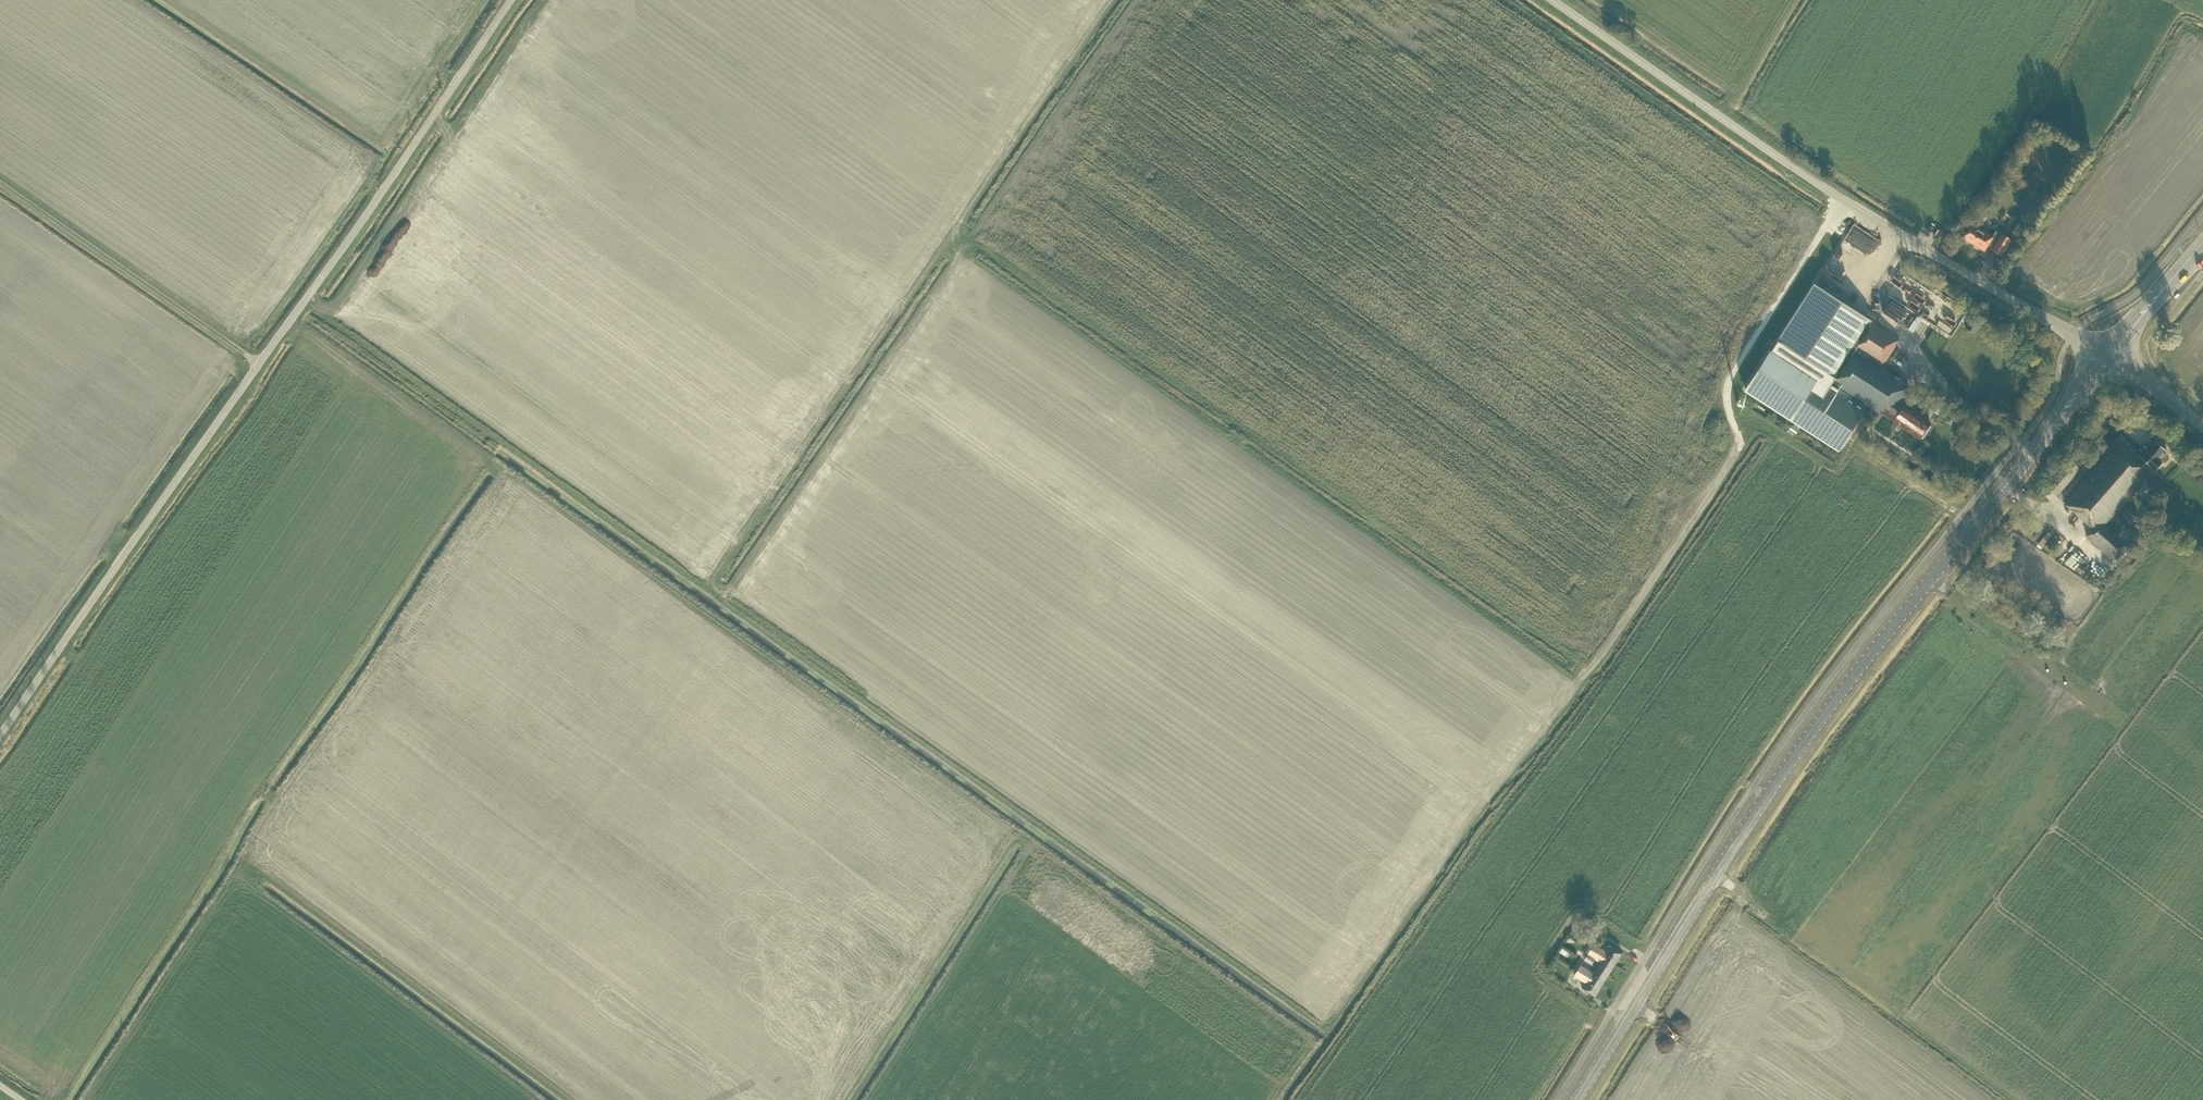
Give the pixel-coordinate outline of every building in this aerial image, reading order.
[(1995,231),(1992,237),(1969,223),(1961,237),(1984,251),(1986,246),(1992,250),(1991,250),(2000,256),(2010,240),(2001,234),(2001,235),(1995,231)] [(1880,414),(1881,412),(1921,439),(1931,425),(1899,404),(1904,396),(1902,395),(1908,386),(1870,361),(1871,360),(1881,367),(1894,346),(1893,346),(1898,339),(1813,284),(1776,341),(1778,342),(1771,352),(1769,351),(1744,390),(1839,450),(1864,411),(1849,402),(1852,396),(1880,414)] [(1965,328),(1973,333),(1979,325),(1971,319),(1965,328)] [(1742,400),(1741,399),(1741,398),(1740,398),(1739,398),(1738,397),(1737,397),(1737,398),(1736,398),(1735,398),(1734,399),(1733,400),(1733,401),(1733,402),(1733,403),(1733,404),(1734,405),(1735,405),(1735,406),(1736,406),(1737,406),(1738,407),(1738,406),(1739,406),(1740,406),(1741,405),(1742,404),(1742,403),(1742,402),(1742,401),(1742,400)] [(1934,403),(1930,410),(1938,415),(1942,408),(1934,403)] [(2127,544),(2104,524),(2142,482),(2140,480),(2151,468),(2154,470),(2161,462),(2164,463),(2168,458),(2167,455),(2164,452),(2165,451),(2153,440),(2146,449),(2144,447),(2137,455),(2120,440),(2064,503),(2093,529),(2086,536),(2113,560),(2127,544)] [(2155,471),(2150,479),(2159,484),(2164,476),(2155,471)] [(1585,927),(1584,927),(1583,927),(1582,927),(1581,928),(1580,929),(1580,930),(1580,931),(1580,932),(1580,933),(1581,934),(1581,935),(1582,935),(1583,935),(1583,936),(1584,936),(1585,936),(1586,935),(1587,935),(1588,934),(1588,933),(1589,932),(1589,931),(1589,930),(1588,930),(1588,929),(1588,928),(1587,928),(1586,927),(1585,927)] [(1608,945),(1605,951),(1594,944),(1591,949),(1615,964),(1621,953),(1608,945)] [(1570,952),(1562,947),(1560,951),(1567,956),(1570,952)] [(1591,949),(1587,955),(1598,962),(1595,967),(1608,975),(1615,964),(1591,949)] [(1595,967),(1592,972),(1580,965),(1577,970),(1601,986),(1608,975),(1595,967)] [(1574,976),(1585,983),(1581,988),(1594,996),(1601,986),(1577,970),(1574,976)]
